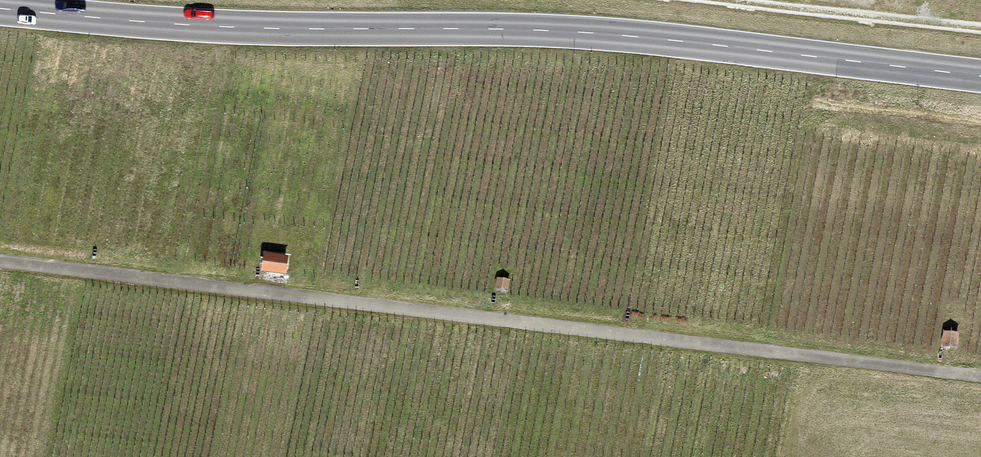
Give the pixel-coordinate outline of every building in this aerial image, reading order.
[(264,251),(263,271),(289,272),(290,252),(264,251)] [(956,336),(944,334),(942,349),(955,350),(956,336)]
